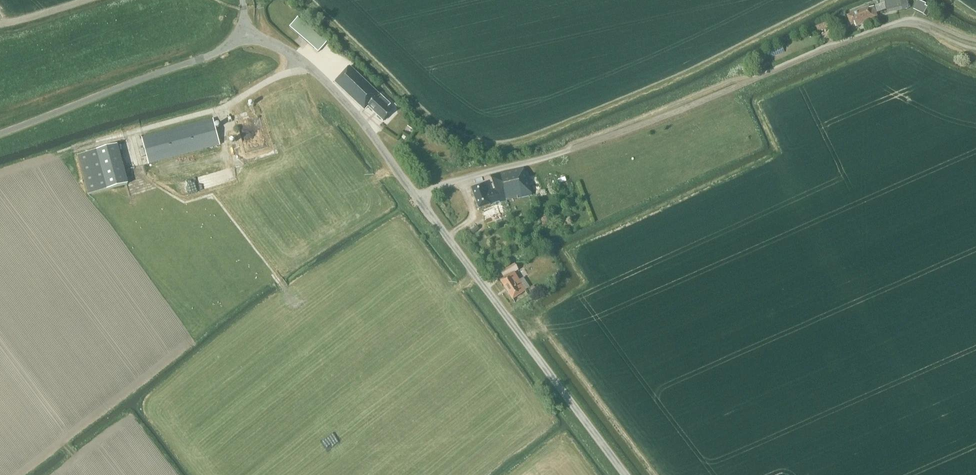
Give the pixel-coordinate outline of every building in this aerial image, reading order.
[(909,9),(907,0),(884,0),(884,1),(882,1),(883,6),(885,6),(886,10),(901,7),(902,10),(909,9)] [(922,5),(918,12),(926,17),(930,9),(922,5)] [(856,27),(871,21),(878,18),(873,7),(870,8),(869,7),(847,16),(851,25),(855,24),(856,27)] [(318,52),(328,42),(323,38),(322,39),(298,18),(290,27),(318,52)] [(379,95),(349,67),(335,82),(364,110),(368,106),(383,121),(392,112),(388,108),(391,105),(379,94),(379,95)] [(220,145),(213,120),(142,138),(149,164),(220,145)] [(117,145),(97,150),(78,156),(88,195),(127,185),(117,145)] [(484,218),(499,213),(504,211),(501,203),(532,195),(523,169),(491,176),(495,190),(486,193),(483,184),(472,188),(479,209),(490,205),(490,204),(495,203),(496,205),(481,210),(484,218)] [(515,264),(500,273),(504,279),(501,281),(513,299),(526,291),(514,273),(517,271),(518,270),(515,264)] [(553,283),(562,278),(557,271),(549,277),(553,283)]
